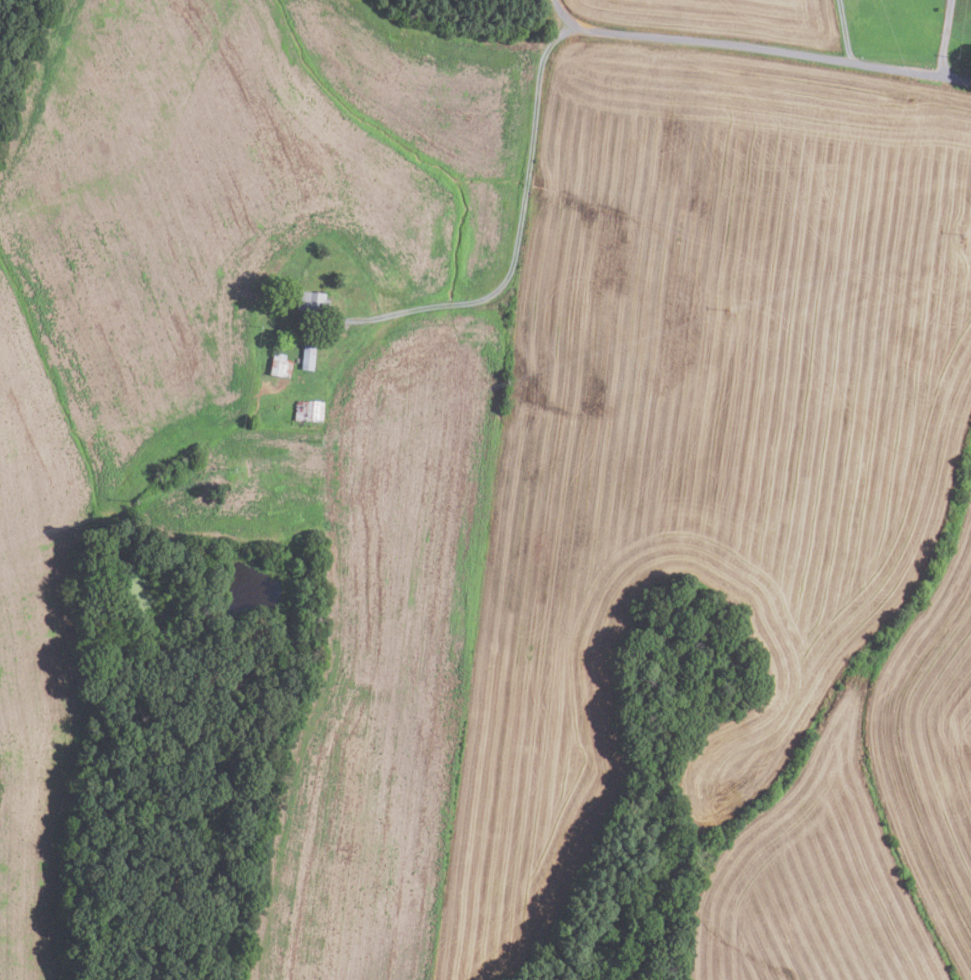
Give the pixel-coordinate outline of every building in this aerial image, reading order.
[(295,309),(298,290),(324,294),(323,298),(328,299),(327,308),(322,308),(322,313),(295,309)] [(303,345),(315,346),(312,369),(300,368),(303,345)] [(272,352),(267,373),(288,377),(291,362),(285,360),(286,355),(272,352)] [(294,419),(295,400),(322,402),(321,421),(294,419)]
